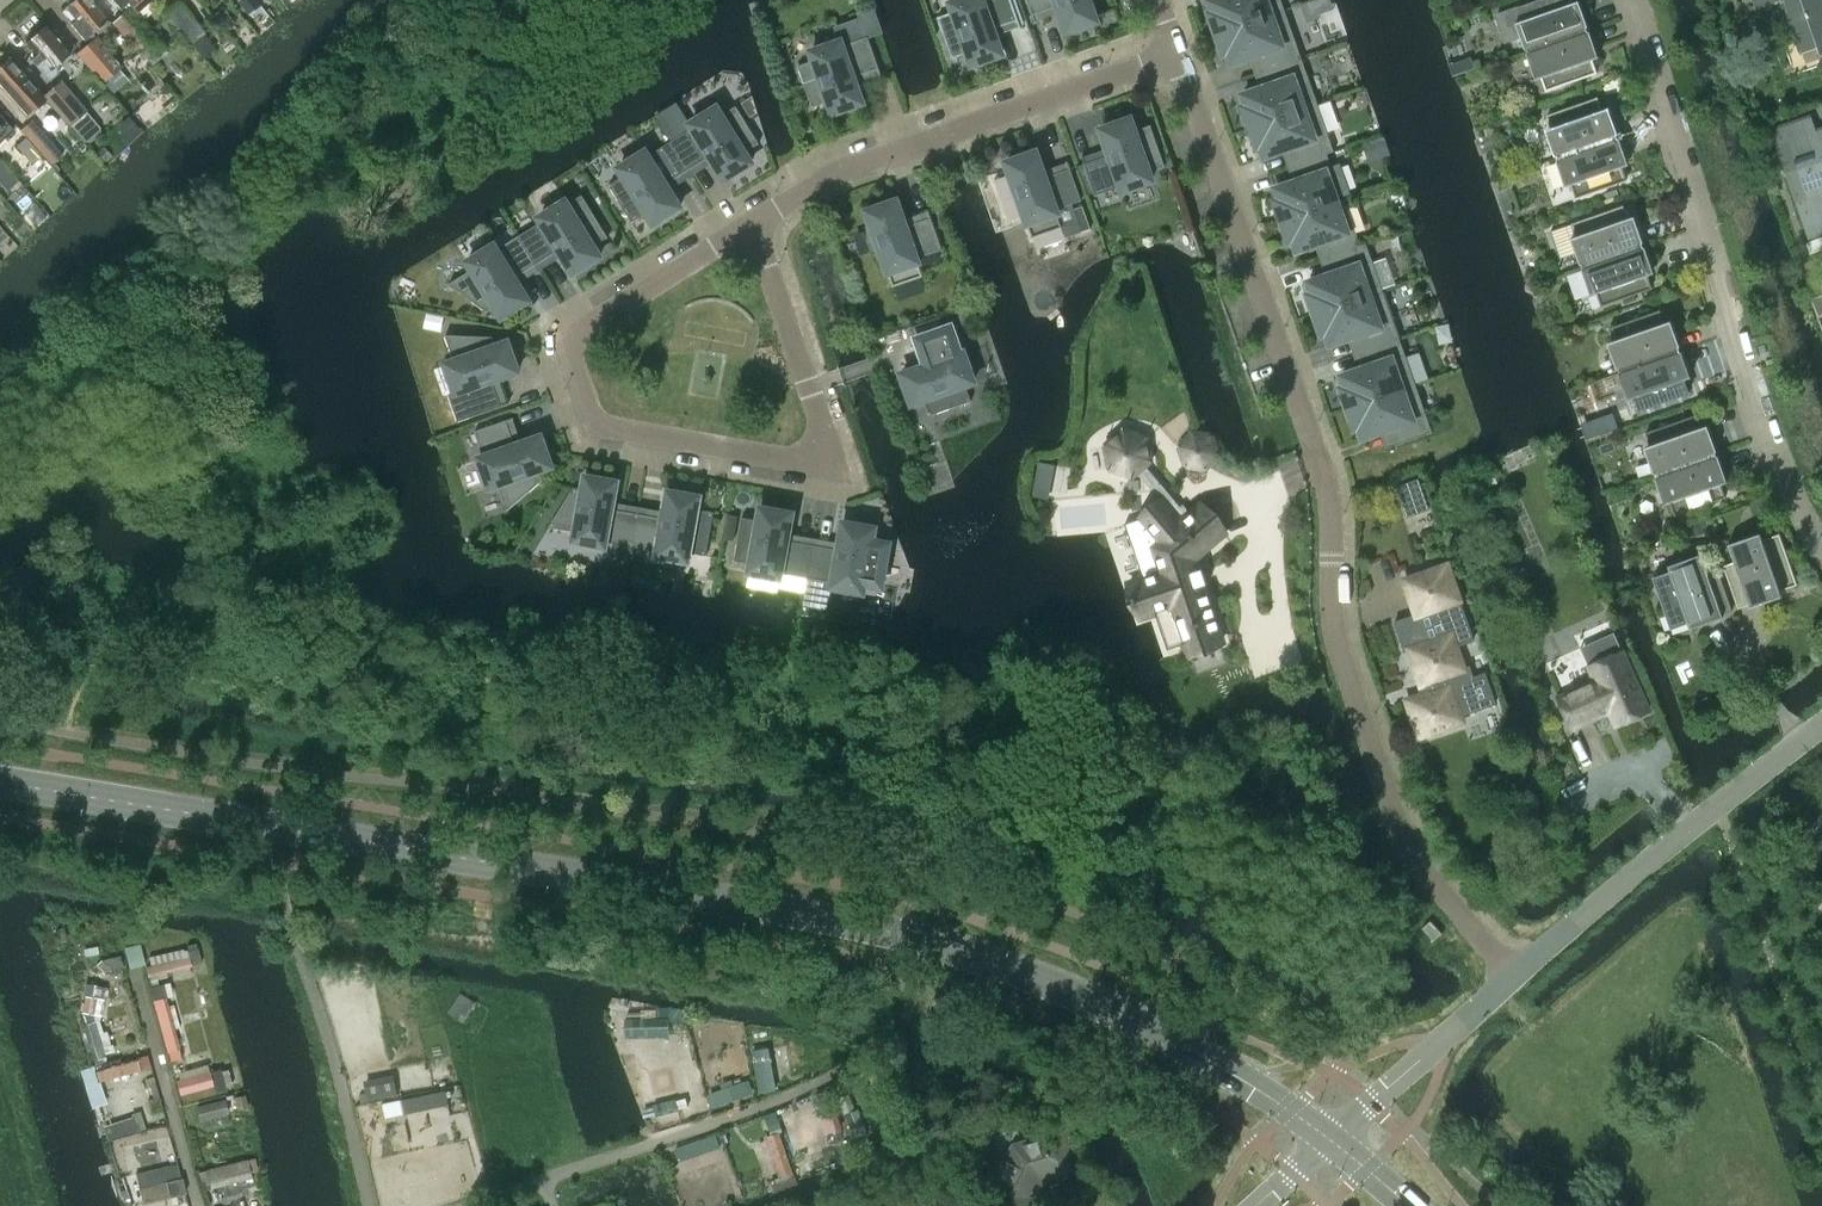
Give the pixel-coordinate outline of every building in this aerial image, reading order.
[(89,0),(73,0),(64,8),(75,21),(71,25),(84,40),(95,31),(98,34),(110,24),(89,0)] [(124,14),(113,24),(138,53),(140,51),(152,66),(166,53),(154,39),(156,37),(136,13),(151,0),(112,0),(124,14)] [(237,1),(248,14),(259,4),(256,0),(238,0),(237,1)] [(938,17),(952,58),(964,54),(968,52),(972,64),(1002,54),(993,28),(997,27),(1017,20),(1020,27),(1021,27),(1012,0),(959,0),(951,3),(954,11),(950,12),(938,17)] [(1035,22),(1036,21),(1034,14),(1058,6),(1067,31),(1096,21),(1091,4),(1094,3),(1095,2),(1095,0),(1027,0),(1035,22)] [(1282,0),(1212,0),(1210,1),(1214,12),(1210,13),(1211,17),(1210,17),(1210,19),(1212,19),(1217,33),(1285,10),(1282,0)] [(1310,3),(1314,15),(1333,8),(1330,0),(1317,0),(1310,3)] [(1496,15),(1505,42),(1520,36),(1525,49),(1526,49),(1527,51),(1587,30),(1587,28),(1588,27),(1579,1),(1573,3),(1572,0),(1537,0),(1537,1),(1496,15)] [(1821,53),(1821,0),(1784,0),(1802,52),(1818,46),(1820,54),(1821,53)] [(167,15),(193,45),(204,35),(178,5),(167,15)] [(221,8),(213,16),(225,31),(234,24),(221,8)] [(872,8),(860,13),(866,32),(879,27),(872,8)] [(1257,54),(1262,70),(1301,56),(1285,10),(1217,33),(1222,48),(1220,48),(1221,50),(1222,50),(1224,53),(1228,52),(1232,63),(1257,54)] [(31,61),(49,82),(59,73),(55,68),(70,55),(45,26),(25,43),(36,56),(31,61)] [(1588,32),(1587,30),(1527,51),(1528,53),(1526,54),(1535,80),(1542,78),(1546,91),(1597,73),(1593,60),(1599,58),(1589,32),(1588,32)] [(814,60),(798,65),(813,107),(829,101),(833,113),(862,103),(854,77),(878,69),(880,76),(882,75),(868,36),(842,45),(841,41),(811,51),(814,60)] [(96,38),(78,54),(102,82),(120,66),(96,38)] [(1244,113),(1250,127),(1318,103),(1301,56),(1262,70),(1268,86),(1243,95),(1246,105),(1242,107),(1244,111),(1242,111),(1243,113),(1244,113)] [(28,118),(45,102),(7,59),(0,66),(0,87),(28,118)] [(60,81),(43,96),(63,118),(70,126),(85,141),(90,142),(100,133),(101,128),(87,112),(60,81)] [(1556,156),(1557,158),(1617,137),(1616,135),(1618,134),(1608,108),(1602,110),(1598,97),(1547,115),(1551,128),(1545,130),(1555,156),(1556,156)] [(1334,150),(1318,103),(1250,127),(1255,142),(1253,142),(1254,144),(1255,144),(1257,147),(1261,146),(1264,157),(1290,148),(1295,164),(1334,150)] [(669,143),(686,171),(710,156),(725,179),(751,163),(745,152),(759,143),(736,106),(722,115),(717,107),(690,124),(693,128),(669,143)] [(6,137),(14,131),(0,115),(0,143),(6,137)] [(1820,143),(1811,117),(1773,130),(1808,237),(1821,233),(1821,196),(1821,192),(1821,191),(1821,142),(1820,143)] [(1082,156),(1095,195),(1121,186),(1122,191),(1152,180),(1149,172),(1165,166),(1151,125),(1135,130),(1130,118),(1101,129),(1110,154),(1086,163),(1083,156),(1082,156)] [(34,120),(23,131),(51,165),(63,153),(34,120)] [(25,137),(16,145),(23,154),(33,146),(25,137)] [(1617,137),(1557,158),(1557,160),(1556,161),(1565,187),(1571,185),(1576,198),(1627,180),(1622,167),(1628,165),(1619,138),(1618,139),(1617,137)] [(686,171),(669,143),(648,155),(646,151),(619,168),(624,175),(609,184),(632,222),(647,213),(653,223),(680,207),(666,184),(686,171)] [(1277,204),(1275,205),(1276,207),(1277,206),(1282,221),(1337,202),(1336,198),(1349,193),(1340,168),(1339,164),(1332,166),(1328,154),(1334,151),(1334,150),(1295,164),(1301,179),(1275,188),(1279,199),(1275,201),(1277,204)] [(1006,175),(995,179),(1009,221),(1021,216),(1025,215),(1029,227),(1032,237),(1062,227),(1066,237),(1091,228),(1083,206),(1075,209),(1072,203),(1081,200),(1068,161),(1066,161),(1069,169),(1049,176),(1045,177),(1036,151),(1006,162),(1010,174),(1006,175)] [(7,191),(18,182),(0,161),(0,183),(7,191)] [(1617,189),(1605,193),(1607,198),(1618,194),(1617,189)] [(542,221),(519,235),(537,264),(559,250),(573,273),(600,256),(594,246),(609,237),(583,194),(568,204),(566,201),(539,217),(542,221)] [(917,257),(942,249),(929,210),(927,210),(930,217),(905,226),(897,200),(867,210),(873,227),(869,229),(868,229),(868,235),(870,240),(872,245),(876,250),(880,249),(893,286),(923,275),(917,257)] [(1322,242),(1328,257),(1367,244),(1366,243),(1360,245),(1354,229),(1347,231),(1337,202),(1282,221),(1287,235),(1286,236),(1287,238),(1288,237),(1289,241),(1293,239),(1297,250),(1322,242)] [(1582,266),(1643,245),(1642,243),(1643,242),(1634,216),(1628,218),(1623,205),(1572,223),(1577,236),(1571,238),(1580,265),(1581,264),(1582,266)] [(472,269),(449,284),(487,312),(496,306),(502,317),(529,301),(515,278),(537,264),(519,235),(497,249),(494,245),(468,262),(472,269)] [(1383,291),(1367,244),(1328,257),(1333,273),(1308,282),(1312,293),(1308,294),(1309,298),(1308,298),(1309,300),(1310,300),(1315,314),(1383,291)] [(1643,247),(1643,245),(1582,266),(1583,269),(1582,269),(1591,295),(1597,293),(1601,306),(1652,288),(1648,275),(1654,273),(1645,247),(1643,247)] [(1377,259),(1385,284),(1396,281),(1388,255),(1377,259)] [(1409,281),(1386,289),(1401,333),(1425,325),(1409,281)] [(1355,335),(1361,351),(1400,337),(1383,291),(1315,314),(1320,329),(1319,329),(1319,331),(1321,331),(1322,335),(1326,333),(1330,344),(1355,335)] [(1812,295),(1821,322),(1821,292),(1812,295)] [(968,307),(955,312),(959,324),(972,320),(968,307)] [(1618,369),(1619,371),(1679,350),(1678,348),(1680,347),(1671,321),(1665,323),(1660,310),(1609,328),(1613,341),(1607,343),(1617,369),(1618,369)] [(913,326),(916,334),(942,325),(939,317),(913,326)] [(959,353),(950,328),(911,342),(912,343),(919,341),(927,365),(902,374),(912,403),(924,399),(930,415),(971,401),(970,398),(968,398),(964,385),(974,382),(963,352),(959,353)] [(493,336),(445,335),(453,356),(454,360),(446,363),(456,392),(449,394),(458,420),(458,421),(470,417),(509,403),(508,402),(501,404),(493,380),(518,371),(508,342),(496,346),(495,342),(493,336)] [(1343,394),(1348,408),(1416,384),(1400,337),(1361,351),(1366,367),(1341,376),(1345,386),(1341,388),(1342,392),(1341,392),(1341,394),(1343,394)] [(1679,350),(1619,371),(1619,373),(1618,374),(1627,400),(1633,398),(1638,411),(1658,404),(1659,408),(1670,405),(1669,400),(1689,393),(1684,380),(1690,378),(1681,351),(1680,352),(1679,350)] [(1433,432),(1416,384),(1348,408),(1353,423),(1352,423),(1352,425),(1354,425),(1355,428),(1359,427),(1363,438),(1388,429),(1393,444),(1387,447),(1387,445),(1385,446),(1386,449),(1433,432)] [(1655,475),(1716,454),(1715,452),(1716,451),(1707,425),(1701,427),(1696,414),(1646,432),(1650,445),(1644,447),(1653,474),(1655,473),(1655,475)] [(513,417),(475,431),(484,456),(479,458),(490,488),(498,485),(507,510),(543,480),(540,470),(551,466),(541,436),(515,445),(507,421),(514,419),(513,417)] [(1124,430),(1106,446),(1110,469),(1133,477),(1138,472),(1150,487),(1163,501),(1142,519),(1126,524),(1132,544),(1144,579),(1129,584),(1134,598),(1132,598),(1134,604),(1136,604),(1141,618),(1155,613),(1168,650),(1185,644),(1188,654),(1223,643),(1205,590),(1194,559),(1225,533),(1202,506),(1188,517),(1165,489),(1158,481),(1145,466),(1151,461),(1146,438),(1124,430)] [(1178,447),(1186,467),(1206,470),(1220,454),(1213,435),(1192,431),(1178,447)] [(1716,456),(1716,454),(1655,475),(1656,477),(1655,478),(1664,504),(1670,502),(1675,515),(1725,497),(1721,484),(1727,482),(1718,456),(1716,456)] [(1640,476),(1651,472),(1648,464),(1637,468),(1640,476)] [(1420,475),(1398,483),(1409,514),(1431,506),(1420,475)] [(630,546),(632,546),(638,513),(612,508),(617,482),(586,476),(583,489),(573,487),(549,527),(576,532),(574,541),(605,546),(606,541),(615,543),(630,546)] [(1051,487),(1035,484),(1033,496),(1049,499),(1051,487)] [(664,518),(638,513),(632,546),(658,551),(657,555),(688,561),(689,552),(706,555),(714,512),(697,509),(699,497),(668,491),(664,518)] [(781,573),(807,577),(813,544),(787,540),(792,513),(761,507),(759,520),(742,517),(734,560),(751,563),(749,572),(780,577),(781,573)] [(728,514),(724,538),(733,539),(738,516),(728,514)] [(839,549),(813,544),(807,577),(833,582),(832,587),(863,592),(865,583),(881,586),(889,543),(872,540),(875,528),(843,522),(839,549)] [(1780,590),(1797,584),(1780,533),(1762,539),(1760,533),(1728,545),(1734,562),(1723,565),(1738,608),(1749,605),(1750,608),(1782,596),(1780,590)] [(615,543),(613,556),(627,558),(630,546),(615,543)] [(1722,614),(1732,610),(1717,567),(1707,571),(1701,554),(1668,566),(1670,572),(1653,578),(1671,629),(1688,623),(1690,629),(1723,617),(1722,614)] [(1420,736),(1463,721),(1461,715),(1495,703),(1485,673),(1473,677),(1469,666),(1464,668),(1456,646),(1474,640),(1462,607),(1457,608),(1455,603),(1460,601),(1448,565),(1405,580),(1417,614),(1395,622),(1405,652),(1410,650),(1425,694),(1407,700),(1420,736)] [(1593,682),(1560,697),(1573,728),(1607,713),(1609,711),(1615,725),(1649,709),(1639,689),(1638,689),(1632,676),(1633,675),(1623,652),(1589,667),(1596,681),(1593,682)] [(1431,920),(1422,928),(1434,941),(1443,933),(1431,920)] [(188,955),(145,965),(147,977),(191,967),(188,955)] [(96,964),(84,977),(91,984),(103,971),(96,964)] [(464,1018),(476,998),(462,990),(450,1009),(464,1018)] [(95,997),(86,995),(82,1013),(92,1015),(95,997)] [(154,1000),(170,1060),(181,1057),(165,997),(154,1000)] [(672,1034),(672,1005),(627,1006),(627,1034),(672,1034)] [(94,1021),(82,1024),(93,1061),(105,1057),(94,1021)] [(779,1087),(770,1041),(752,1045),(761,1090),(779,1087)] [(145,1056),(95,1070),(99,1082),(140,1070),(140,1069),(148,1066),(145,1056)] [(225,1089),(220,1068),(176,1080),(179,1094),(212,1085),(214,1092),(225,1089)] [(752,1079),(711,1087),(713,1101),(754,1093),(752,1079)] [(397,1081),(365,1083),(366,1096),(398,1093),(397,1081)] [(449,1091),(385,1097),(386,1111),(450,1105),(449,1091)] [(237,1096),(196,1106),(199,1119),(240,1108),(237,1096)] [(166,1126),(125,1137),(128,1149),(169,1139),(166,1126)] [(799,1182),(780,1130),(769,1134),(783,1173),(772,1178),(776,1190),(799,1182)] [(1076,1169),(1064,1130),(1014,1145),(1010,1153),(1006,1151),(990,1181),(1011,1192),(1013,1199),(997,1204),(997,1205),(1030,1205),(1045,1178),(1076,1169)] [(248,1159),(206,1169),(210,1184),(251,1173),(248,1159)] [(180,1180),(139,1190),(141,1201),(183,1191),(180,1180)]
